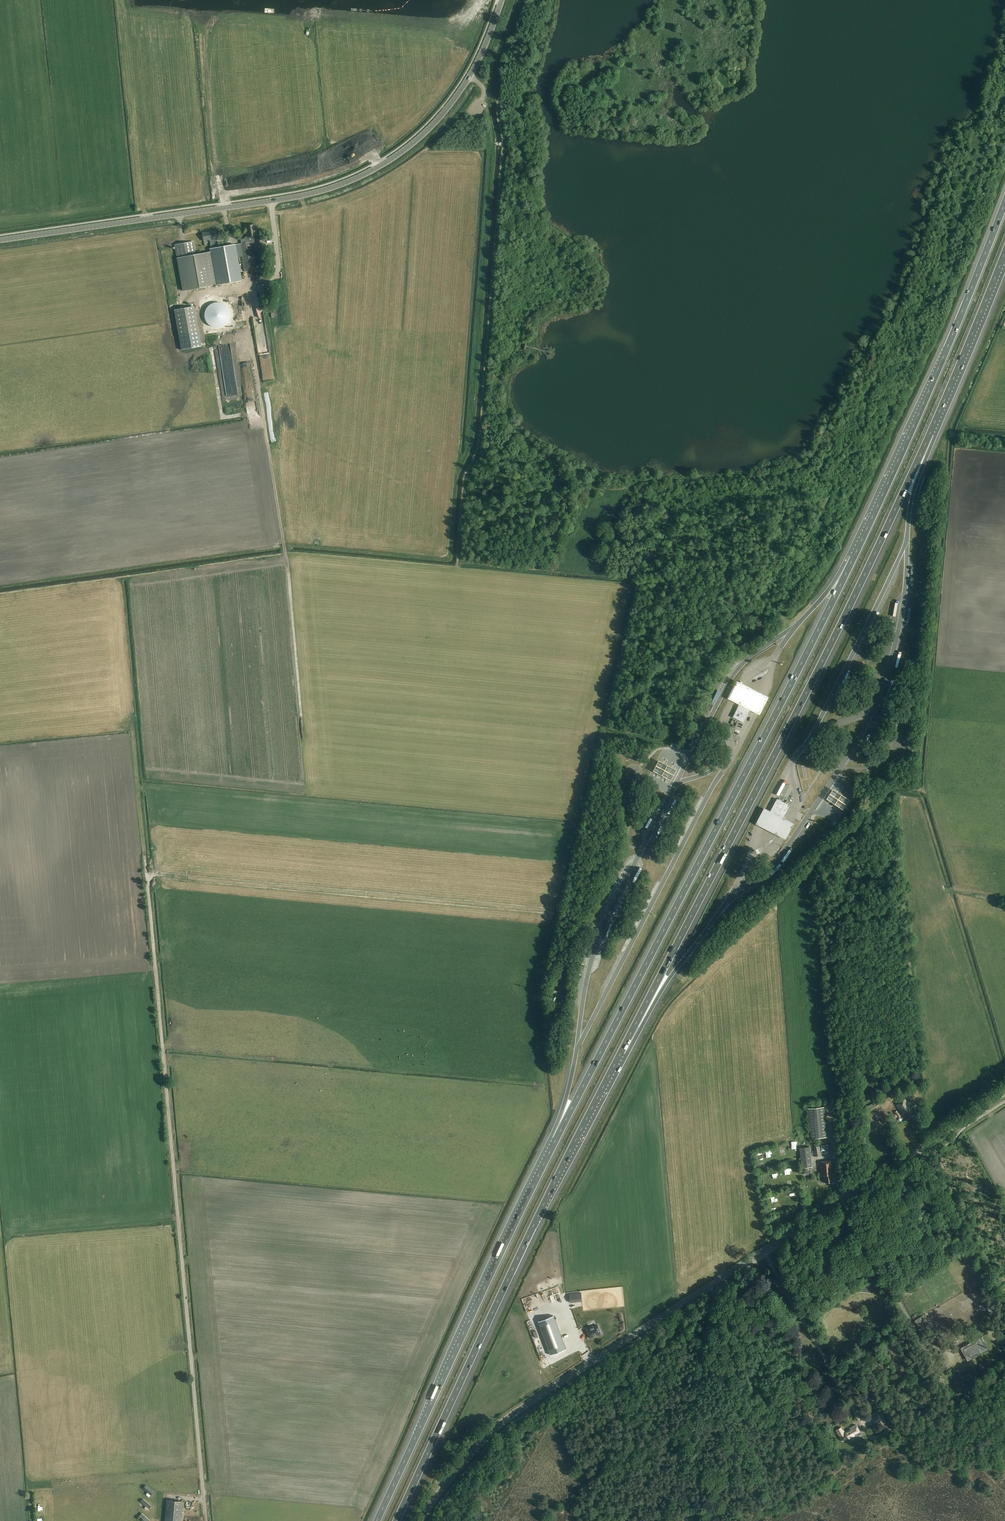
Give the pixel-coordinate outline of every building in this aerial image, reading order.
[(257,235),(256,231),(257,229),(257,227),(256,226),(255,226),(254,225),(245,226),(247,237),(246,237),(245,239),(241,240),(241,244),(240,244),(244,270),(256,268),(252,243),(256,242),(257,247),(264,245),(262,237),(255,238),(254,239),(254,236),(257,235)] [(217,244),(216,240),(218,239),(217,231),(203,233),(205,241),(211,240),(212,249),(211,249),(211,252),(197,255),(194,241),(176,245),(184,291),(201,288),(241,281),(234,245),(222,247),(222,243),(217,244)] [(258,286),(261,301),(271,299),(268,284),(258,286)] [(215,308),(216,305),(216,301),(213,298),(210,297),(206,297),(203,300),(202,303),(202,307),(205,310),(208,311),(212,311),(215,308)] [(195,307),(175,310),(180,335),(199,332),(195,307)] [(734,703),(738,706),(750,711),(754,714),(760,717),(769,699),(762,695),(743,686),(737,682),(727,700),(734,703)] [(666,766),(658,762),(652,773),(661,777),(671,782),(676,772),(666,766)] [(841,796),(834,791),(827,802),(834,806),(844,813),(851,803),(841,796)] [(755,826),(759,828),(779,838),(786,842),(795,825),(788,822),(784,820),(771,813),(767,811),(764,810),(755,826)] [(801,825),(809,812),(807,810),(799,824),(801,825)] [(866,1101),(872,1098),(870,1093),(863,1097),(866,1101)] [(914,1114),(909,1106),(910,1106),(906,1099),(896,1105),(903,1114),(907,1119),(914,1114)] [(867,1112),(878,1106),(875,1102),(865,1108),(867,1112)] [(824,1107),(807,1109),(810,1139),(827,1137),(824,1107)] [(814,1156),(821,1155),(820,1146),(814,1147),(815,1151),(813,1151),(814,1156)] [(832,1182),(832,1175),(834,1174),(833,1160),(819,1161),(820,1176),(824,1175),(825,1182),(832,1182)] [(568,1319),(569,1323),(586,1317),(585,1314),(568,1319)] [(554,1316),(538,1321),(551,1355),(566,1349),(554,1316)] [(584,1328),(580,1329),(583,1337),(594,1333),(591,1325),(587,1327),(586,1325),(584,1326),(584,1328)] [(977,1341),(964,1348),(966,1350),(966,1351),(967,1352),(968,1351),(969,1352),(970,1352),(971,1355),(978,1352),(979,1353),(989,1348),(986,1343),(985,1344),(981,1337),(977,1339),(977,1341)] [(875,1425),(884,1419),(881,1412),(871,1417),(875,1425)] [(854,1434),(860,1431),(856,1425),(843,1431),(841,1427),(836,1430),(841,1441),(848,1438),(848,1439),(855,1435),(854,1434)] [(183,1501),(166,1500),(164,1520),(181,1520),(183,1501)] [(140,1520),(133,1513),(129,1517),(134,1520),(139,1520),(140,1520)]
